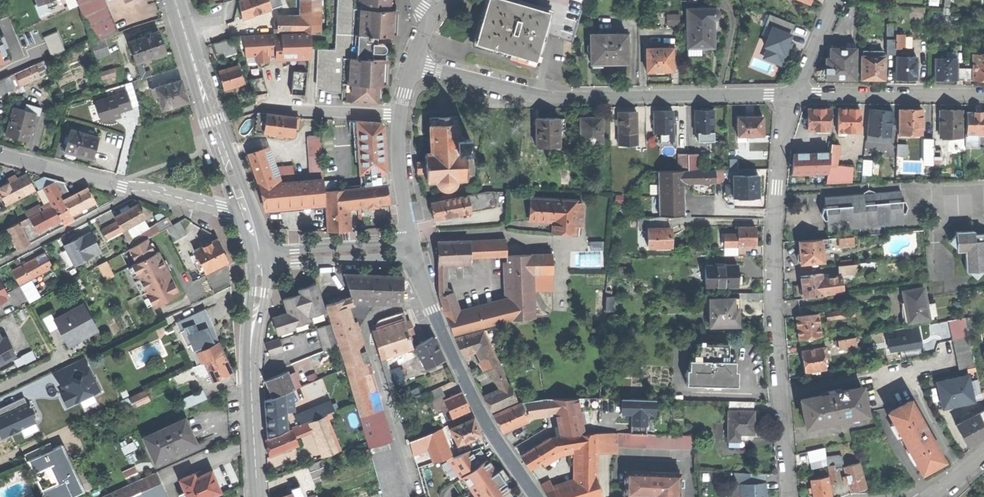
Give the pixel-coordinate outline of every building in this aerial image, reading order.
[(39,5),(46,2),(49,8),(58,5),(56,0),(37,0),(39,5)] [(76,0),(67,0),(71,9),(79,6),(76,0)] [(76,0),(79,6),(92,39),(116,29),(103,0),(77,0),(76,0)] [(243,18),(271,8),(270,6),(268,0),(240,0),(239,0),(241,9),(243,18)] [(303,20),(303,33),(310,33),(321,33),(320,0),(303,0),(303,9),(303,20)] [(377,43),(377,35),(392,36),(392,25),(393,10),(389,10),(390,0),(337,0),(335,49),(317,48),(316,83),(329,83),(328,92),(342,93),(342,101),(378,103),(379,86),(383,86),(384,60),(373,59),(374,52),(384,52),(386,52),(387,51),(388,50),(388,48),(387,46),(386,45),(386,44),(384,44),(377,43)] [(474,45),(535,62),(543,36),(550,12),(537,8),(508,0),(487,0),(482,17),(474,45)] [(537,8),(550,12),(543,36),(572,44),(585,0),(539,0),(537,8)] [(51,12),(49,8),(46,2),(39,5),(36,6),(41,17),(51,12)] [(687,10),(688,57),(695,57),(702,57),(702,49),(714,49),(714,20),(718,18),(720,15),(719,12),(716,10),(714,10),(687,10)] [(132,16),(136,26),(144,23),(140,13),(132,16)] [(668,24),(680,24),(680,13),(668,14),(668,24)] [(295,31),(295,33),(301,33),(303,33),(303,20),(277,20),(277,28),(277,31),(295,31)] [(886,44),(895,44),(895,35),(895,24),(886,24),(886,44)] [(794,36),(773,26),(763,48),(768,49),(764,58),(781,66),(794,36)] [(58,31),(44,37),(52,55),(65,49),(58,31)] [(128,42),(136,64),(156,57),(157,59),(167,55),(166,53),(167,53),(164,43),(160,31),(128,42)] [(301,33),(295,33),(295,34),(284,34),(285,53),(285,57),(302,57),(301,33)] [(308,56),(310,33),(303,33),(301,33),(302,57),(308,56)] [(284,34),(266,35),(267,54),(285,53),(284,34)] [(615,64),(627,64),(626,34),(590,35),(591,65),(603,64),(615,64)] [(248,55),(267,54),(266,35),(246,36),(248,55)] [(895,49),(904,49),(904,35),(895,35),(895,44),(895,49)] [(212,43),(217,58),(237,51),(232,37),(212,43)] [(91,43),(95,59),(110,54),(105,38),(91,43)] [(646,50),(647,72),(658,72),(673,71),(672,49),(646,50)] [(840,79),(854,79),(854,50),(846,50),(830,50),(830,59),(826,59),(826,79),(840,79)] [(983,80),(983,54),(972,54),(972,63),(972,80),(981,80),(983,80)] [(873,79),(884,79),(884,70),(885,70),(885,63),(884,63),(884,57),(883,57),(863,57),(862,57),(862,79),(873,79)] [(906,80),(916,80),(916,57),(907,57),(901,57),(896,57),(896,80),(906,80)] [(946,80),(956,80),(956,66),(956,59),(946,59),(935,59),(935,80),(946,80)] [(35,65),(14,74),(20,87),(22,86),(40,78),(35,65)] [(239,65),(219,71),(224,88),(231,86),(244,83),(241,73),(239,65)] [(956,80),(965,80),(965,66),(956,66),(956,80)] [(14,74),(1,80),(4,87),(13,83),(14,86),(13,89),(11,95),(24,90),(22,86),(20,87),(14,74)] [(136,81),(141,94),(151,90),(146,77),(136,81)] [(157,88),(163,110),(188,102),(185,91),(182,80),(157,88)] [(297,95),(305,96),(306,82),(298,81),(297,95)] [(13,89),(14,86),(13,83),(4,87),(0,89),(0,95),(13,89)] [(133,89),(128,91),(131,104),(137,102),(133,89)] [(95,101),(102,122),(116,118),(122,116),(120,112),(133,108),(131,104),(128,91),(95,101)] [(27,105),(25,111),(36,113),(35,115),(39,116),(41,109),(27,105)] [(18,139),(28,141),(30,134),(34,135),(36,127),(33,126),(35,115),(36,113),(25,111),(14,108),(7,136),(18,139)] [(807,130),(829,130),(829,109),(818,109),(807,109),(807,130)] [(847,109),(837,109),(837,135),(843,135),(843,132),(859,132),(859,109),(847,109)] [(654,111),(655,133),(660,133),(674,132),(673,123),(673,110),(664,111),(654,111)] [(704,140),(713,140),(713,131),(714,131),(714,110),(704,110),(695,110),(695,132),(704,132),(704,140)] [(881,111),(869,110),(867,135),(878,136),(878,140),(882,141),(882,145),(884,146),(885,143),(888,144),(891,112),(881,111)] [(909,110),(898,110),(898,135),(920,135),(921,110),(909,110)] [(940,110),(940,138),(960,138),(960,110),(949,110),(940,110)] [(626,111),(618,112),(619,116),(616,116),(616,124),(619,123),(619,133),(638,133),(637,111),(626,111)] [(256,131),(264,132),(266,113),(258,112),(256,131)] [(294,128),(296,117),(279,115),(266,113),(264,132),(293,136),(294,128)] [(966,134),(978,134),(983,134),(983,113),(977,113),(966,113),(966,134)] [(471,138),(462,139),(459,139),(459,135),(458,116),(430,117),(432,153),(426,153),(426,162),(427,172),(427,181),(434,180),(434,183),(436,182),(436,180),(439,180),(439,182),(440,184),(442,187),(445,189),(449,189),(452,188),(455,186),(457,183),(457,179),(459,179),(459,181),(462,181),(462,179),(468,178),(468,176),(467,152),(472,152),(472,151),(471,138)] [(748,117),(738,117),(738,142),(747,142),(747,135),(763,135),(762,116),(748,117)] [(537,147),(560,146),(560,130),(566,130),(565,118),(560,119),(560,117),(548,117),(536,118),(537,147)] [(591,117),(580,117),(581,142),(603,142),(602,117),(591,117)] [(358,121),(360,174),(386,171),(385,152),(383,123),(358,121)] [(83,156),(93,159),(99,138),(70,130),(65,152),(67,152),(75,154),(83,156)] [(674,135),(674,132),(660,133),(660,140),(660,141),(674,141),(674,135)] [(322,145),(323,152),(346,152),(346,145),(343,145),(334,145),(334,133),(320,134),(320,145),(322,145)] [(342,133),(334,133),(334,145),(343,145),(342,133)] [(638,144),(638,133),(619,133),(619,145),(638,144)] [(978,149),(978,134),(966,134),(964,134),(965,149),(978,149)] [(932,139),(923,139),(923,164),(932,164),(932,151),(932,139)] [(816,165),(828,166),(831,144),(819,143),(816,165)] [(828,166),(835,167),(836,166),(838,145),(831,144),(828,166)] [(898,155),(908,155),(908,144),(898,144),(898,155)] [(248,154),(259,186),(271,184),(274,184),(269,170),(262,149),(248,154)] [(474,151),(472,151),(472,152),(467,152),(468,176),(475,175),(474,151)] [(948,151),(932,151),(932,164),(948,164),(948,151)] [(323,152),(323,164),(341,164),(346,164),(346,152),(323,152)] [(679,153),(680,170),(683,170),(688,170),(688,153),(679,153)] [(698,153),(688,153),(688,170),(698,170),(698,153)] [(863,174),(878,175),(879,162),(864,161),(863,174)] [(417,172),(427,172),(426,162),(417,163),(417,172)] [(322,164),(322,173),(341,171),(341,164),(323,164),(322,164)] [(852,167),(836,166),(835,167),(828,166),(825,184),(851,183),(852,167)] [(715,169),(715,171),(715,182),(724,182),(724,169),(715,169)] [(651,216),(684,215),(684,183),(683,172),(683,170),(680,170),(650,171),(650,173),(650,184),(651,216)] [(323,179),(324,190),(343,188),(341,171),(322,173),(323,179)] [(360,186),(387,183),(386,171),(360,174),(360,186)] [(715,171),(683,172),(684,183),(715,182),(715,171)] [(36,190),(29,178),(27,173),(0,187),(0,193),(2,196),(6,205),(36,190)] [(758,175),(733,176),(734,197),(759,197),(759,186),(758,175)] [(39,189),(43,187),(54,182),(57,180),(46,177),(35,182),(39,189)] [(324,206),(324,190),(323,179),(272,189),(271,184),(259,186),(264,208),(265,207),(267,212),(269,212),(273,211),(272,206),(280,206),(281,210),(289,210),(296,209),(295,204),(303,203),(304,208),(307,208),(312,207),(310,202),(314,202),(315,207),(319,206),(324,206)] [(57,180),(54,182),(64,201),(71,197),(64,182),(57,180)] [(60,220),(63,226),(74,220),(71,214),(64,201),(54,182),(43,187),(53,206),(60,220)] [(635,186),(639,190),(643,186),(639,182),(635,186)] [(387,184),(355,188),(357,207),(389,203),(388,195),(387,184)] [(71,197),(64,201),(71,214),(83,208),(94,202),(87,188),(71,197)] [(355,188),(346,189),(347,208),(357,207),(355,188)] [(324,191),(327,231),(348,230),(347,208),(346,189),(324,191)] [(827,220),(828,230),(860,227),(861,236),(885,234),(884,225),(905,224),(904,213),(903,201),(902,190),(874,192),(874,193),(870,191),(865,194),(864,193),(825,196),(826,207),(827,220)] [(469,195),(469,196),(472,212),(495,208),(495,192),(487,191),(469,195)] [(434,215),(435,219),(472,212),(469,196),(432,203),(433,207),(434,215)] [(576,200),(530,198),(530,209),(530,220),(553,221),(553,232),(575,233),(575,225),(576,203),(576,200)] [(122,231),(127,228),(144,219),(146,218),(138,204),(130,208),(121,213),(115,217),(118,222),(122,231)] [(119,210),(121,213),(130,208),(128,205),(123,208),(119,210)] [(53,206),(46,210),(53,224),(60,220),(53,206)] [(30,218),(37,232),(45,228),(53,224),(46,210),(30,218)] [(639,229),(649,229),(649,228),(655,228),(655,225),(655,217),(639,216),(639,229)] [(168,217),(155,224),(159,232),(166,229),(172,225),(168,217)] [(668,217),(655,217),(655,225),(660,225),(668,225),(668,217)] [(28,218),(18,223),(21,228),(30,223),(28,218)] [(127,228),(136,245),(148,238),(159,232),(155,224),(149,227),(144,219),(127,228)] [(107,240),(122,231),(118,222),(102,231),(107,240)] [(179,222),(172,225),(166,229),(173,242),(186,235),(179,222)] [(7,228),(18,249),(29,244),(21,228),(18,223),(7,228)] [(756,227),(738,227),(738,232),(738,247),(738,249),(741,249),(741,246),(756,246),(756,237),(756,227)] [(655,228),(649,228),(649,229),(648,246),(656,246),(671,246),(671,234),(671,229),(660,229),(655,228)] [(983,245),(983,232),(973,233),(973,229),(955,230),(955,233),(948,240),(956,247),(956,250),(964,249),(965,271),(968,271),(975,277),(981,270),(983,270),(983,260),(983,245)] [(724,247),(738,247),(738,232),(724,233),(724,247)] [(65,246),(75,265),(92,256),(92,257),(101,253),(91,233),(83,237),(82,236),(74,241),(65,246)] [(838,238),(839,247),(854,245),(853,236),(838,238)] [(136,245),(129,249),(136,263),(132,266),(136,274),(132,277),(145,300),(149,298),(155,308),(174,297),(174,296),(181,292),(177,284),(173,277),(170,279),(167,273),(168,272),(164,264),(167,263),(163,256),(160,251),(156,253),(148,238),(136,245)] [(196,254),(205,273),(228,261),(217,239),(212,241),(211,238),(205,241),(200,244),(201,247),(194,250),(196,254)] [(822,249),(822,239),(799,241),(799,249),(800,253),(798,256),(798,261),(801,262),(801,264),(824,262),(822,249)] [(489,240),(470,241),(471,263),(490,262),(489,240)] [(506,240),(489,240),(490,262),(507,261),(507,255),(506,240)] [(439,252),(439,265),(446,264),(471,263),(470,241),(439,241),(439,252)] [(579,254),(579,266),(603,266),(603,241),(591,241),(591,253),(579,254)] [(45,253),(36,258),(40,266),(49,261),(45,253)] [(201,275),(205,273),(196,254),(192,256),(201,275)] [(552,254),(532,255),(533,273),(553,272),(552,254)] [(532,255),(507,255),(507,261),(508,301),(509,320),(534,317),(533,273),(532,255)] [(12,271),(19,285),(43,272),(40,266),(36,258),(24,265),(12,271)] [(52,267),(49,261),(40,266),(43,272),(52,267)] [(108,264),(101,268),(107,279),(114,275),(108,264)] [(705,266),(706,286),(738,286),(738,276),(738,266),(705,266)] [(349,284),(353,297),(360,319),(335,327),(341,345),(358,339),(355,328),(359,327),(373,305),(373,299),(403,301),(403,277),(401,276),(346,274),(349,284)] [(824,291),(831,290),(829,282),(823,283),(822,274),(801,276),(802,285),(804,299),(825,296),(824,291)] [(454,298),(446,276),(440,276),(440,293),(441,297),(454,298)] [(841,276),(829,278),(829,282),(831,290),(831,293),(843,292),(841,276)] [(30,302),(42,296),(33,279),(21,285),(30,302)] [(4,302),(10,298),(0,280),(0,295),(4,302)] [(272,318),(277,334),(293,329),(292,326),(309,321),(308,317),(325,311),(316,284),(298,289),(300,293),(283,299),(285,306),(287,313),(272,318)] [(795,300),(804,299),(802,285),(793,286),(794,293),(795,300)] [(923,287),(902,291),(905,305),(908,322),(929,318),(926,300),(923,287)] [(553,298),(546,298),(546,292),(534,292),(534,315),(554,314),(553,298)] [(606,311),(613,311),(614,296),(607,295),(606,311)] [(327,305),(334,328),(335,327),(360,319),(353,297),(327,305)] [(459,315),(454,298),(441,297),(448,318),(459,315)] [(709,299),(710,326),(738,325),(737,310),(739,310),(739,306),(739,299),(739,298),(709,299)] [(73,304),(76,309),(83,305),(81,300),(73,304)] [(928,300),(926,300),(929,318),(933,318),(933,315),(936,314),(933,302),(929,303),(928,300)] [(508,301),(459,315),(448,318),(454,335),(509,320),(508,301)] [(64,337),(69,346),(97,331),(83,305),(76,309),(56,320),(52,313),(42,318),(49,332),(58,327),(64,337)] [(800,314),(813,312),(812,306),(799,308),(800,314)] [(853,308),(832,311),(833,317),(854,314),(853,308)] [(204,362),(223,353),(216,336),(211,327),(214,326),(205,309),(176,323),(187,346),(194,343),(203,362),(204,362)] [(376,324),(378,332),(406,322),(402,312),(377,321),(375,322),(376,324)] [(817,314),(796,317),(797,328),(799,339),(820,336),(817,314)] [(951,334),(952,340),(968,336),(964,317),(948,321),(951,334)] [(411,321),(406,322),(410,334),(415,333),(413,327),(411,321)] [(374,333),(382,357),(414,346),(410,334),(406,322),(378,332),(374,333)] [(316,329),(323,351),(338,345),(330,324),(316,329)] [(376,470),(401,463),(359,327),(355,328),(358,339),(366,363),(362,364),(371,397),(370,397),(376,418),(362,422),(376,470)] [(919,327),(896,332),(898,338),(888,340),(891,353),(923,347),(919,327)] [(484,330),(470,334),(477,351),(492,347),(484,330)] [(470,334),(455,338),(460,348),(464,356),(477,351),(470,334)] [(416,347),(426,368),(444,359),(439,348),(434,336),(416,347)] [(952,340),(954,348),(970,344),(968,336),(952,340)] [(268,354),(282,350),(278,337),(264,341),(268,354)] [(837,340),(839,348),(857,345),(855,337),(837,340)] [(366,363),(358,339),(341,345),(339,345),(347,369),(362,364),(366,363)] [(12,358),(2,340),(0,341),(0,364),(12,358)] [(687,369),(686,384),(738,385),(738,370),(735,370),(735,361),(732,361),(729,361),(729,353),(729,344),(697,344),(697,352),(694,352),(694,359),(689,359),(689,369),(687,369)] [(954,348),(956,355),(972,352),(970,344),(954,348)] [(414,347),(414,346),(382,357),(381,357),(401,419),(404,418),(395,385),(391,368),(389,361),(409,350),(414,347)] [(499,363),(492,347),(477,351),(486,370),(488,369),(499,363)] [(803,362),(805,372),(816,370),(819,370),(825,368),(824,359),(828,358),(826,347),(801,351),(803,362)] [(413,358),(409,350),(389,361),(391,368),(400,364),(413,358)] [(20,365),(36,358),(33,351),(17,358),(20,365)] [(956,355),(957,363),(973,359),(972,352),(956,355)] [(227,361),(223,353),(204,362),(209,372),(212,378),(212,379),(232,370),(227,361)] [(57,387),(67,408),(101,392),(84,358),(54,373),(60,385),(57,387)] [(957,363),(959,371),(975,367),(973,359),(957,363)] [(206,373),(209,372),(204,362),(203,362),(195,366),(200,376),(206,373)] [(502,371),(499,363),(488,369),(492,376),(502,371)] [(371,397),(362,364),(347,369),(356,401),(370,397),(371,397)] [(401,370),(400,364),(391,368),(395,385),(405,382),(403,376),(401,370)] [(270,390),(273,397),(285,392),(294,388),(287,371),(266,380),(270,390)] [(508,385),(502,371),(492,376),(500,389),(508,385)] [(937,382),(943,407),(973,400),(972,396),(967,375),(937,382)] [(512,394),(508,385),(500,389),(483,396),(486,400),(488,404),(512,394)] [(801,400),(806,426),(833,421),(841,419),(867,414),(862,387),(801,400)] [(428,394),(431,400),(438,397),(442,395),(439,388),(428,394)] [(123,398),(129,395),(126,389),(120,392),(123,398)] [(129,397),(134,406),(149,399),(145,389),(129,397)] [(181,399),(185,408),(206,398),(202,389),(181,399)] [(266,415),(267,427),(287,419),(285,392),(273,397),(265,401),(266,415)] [(448,408),(452,418),(469,410),(466,402),(462,393),(445,400),(448,408)] [(515,402),(512,394),(488,404),(492,412),(515,402)] [(376,418),(370,397),(356,401),(362,422),(376,418)] [(443,408),(438,397),(431,400),(436,411),(443,408)] [(646,414),(653,414),(654,398),(618,397),(618,413),(629,413),(629,429),(645,430),(646,414)] [(577,398),(553,399),(555,410),(558,425),(560,436),(576,434),(584,433),(577,398)] [(553,399),(521,402),(528,418),(555,410),(553,399)] [(728,401),(728,411),(753,411),(753,402),(728,401)] [(916,462),(922,472),(933,466),(943,460),(911,401),(889,413),(894,422),(916,462)] [(521,402),(494,414),(497,421),(499,426),(503,431),(529,420),(528,418),(521,402)] [(0,415),(0,436),(2,439),(36,423),(26,403),(0,415)] [(297,420),(298,425),(334,410),(332,404),(298,418),(297,420)] [(446,420),(452,418),(448,408),(442,410),(446,420)] [(753,411),(728,411),(728,441),(732,441),(739,441),(740,433),(745,433),(753,433),(753,422),(753,411)] [(962,416),(964,421),(972,417),(969,412),(962,416)] [(967,445),(978,439),(983,436),(983,426),(978,414),(972,417),(964,421),(956,425),(967,445)] [(312,429),(323,456),(339,450),(326,416),(310,422),(312,429)] [(143,437),(154,462),(170,455),(170,456),(181,451),(181,450),(196,443),(190,430),(184,418),(143,437)] [(268,437),(287,429),(287,419),(267,427),(268,437)] [(452,429),(458,444),(465,441),(466,442),(475,438),(474,438),(481,435),(477,427),(474,419),(452,429)] [(294,436),(312,429),(310,422),(292,429),(294,436)] [(916,463),(916,462),(894,422),(893,423),(916,463)] [(549,437),(560,436),(558,425),(540,427),(541,429),(543,436),(543,437),(549,437)] [(450,456),(440,428),(424,435),(429,448),(434,462),(446,458),(450,456)] [(298,445),(294,436),(292,429),(265,439),(267,448),(269,456),(298,445)] [(534,442),(543,436),(541,429),(513,444),(520,454),(536,445),(534,442)] [(615,432),(596,433),(596,450),(615,450),(615,447),(615,432)] [(645,433),(615,432),(615,447),(645,448),(645,433)] [(596,433),(584,433),(576,434),(576,447),(577,470),(577,484),(596,478),(596,450),(596,433)] [(693,435),(645,433),(645,448),(694,450),(693,435)] [(745,446),(745,433),(740,433),(739,441),(732,441),(732,446),(745,446)] [(549,437),(550,438),(558,452),(576,447),(576,434),(560,436),(549,437)] [(414,454),(429,448),(424,435),(410,440),(414,454)] [(550,438),(522,456),(527,464),(531,469),(558,452),(550,438)] [(33,474),(51,466),(55,475),(58,482),(41,490),(44,496),(73,496),(84,492),(61,444),(52,448),(50,442),(24,455),(33,474)] [(807,452),(809,461),(826,458),(824,448),(807,452)] [(446,458),(468,487),(469,487),(476,496),(511,496),(513,496),(504,483),(507,481),(499,471),(496,473),(486,459),(481,462),(477,456),(474,458),(472,454),(469,450),(453,457),(452,456),(450,456),(446,458)] [(828,465),(826,458),(809,461),(810,469),(828,465)] [(307,465),(315,486),(329,480),(321,460),(307,465)] [(859,463),(843,467),(850,492),(857,490),(866,488),(859,463)] [(828,466),(831,484),(837,483),(833,465),(828,466)] [(121,471),(124,477),(136,472),(133,466),(121,471)] [(221,491),(216,481),(211,469),(195,477),(193,472),(179,479),(184,490),(188,496),(207,496),(221,491)] [(626,471),(625,496),(645,496),(680,496),(681,473),(626,471)] [(767,471),(734,474),(735,483),(767,480),(767,471)] [(164,493),(154,472),(108,493),(110,496),(156,496),(164,493)] [(813,496),(831,496),(828,477),(810,480),(813,496)] [(596,478),(577,484),(555,492),(547,495),(549,496),(592,496),(602,494),(596,478)] [(541,485),(547,495),(555,492),(550,480),(541,485)] [(742,484),(743,496),(766,496),(765,483),(742,484)] [(734,496),(743,496),(742,484),(733,485),(734,496)] [(292,493),(294,496),(303,496),(298,486),(290,489),(292,493)]
